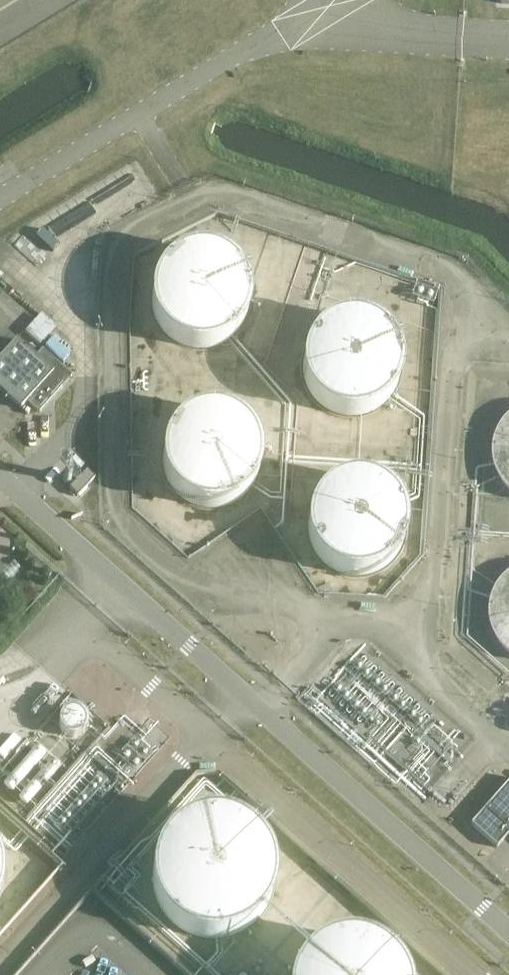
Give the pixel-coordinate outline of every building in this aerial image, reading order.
[(247,305),(248,296),(247,286),(244,278),(240,269),(234,262),(227,256),(219,251),(210,248),(201,247),(192,247),(183,249),(174,253),(167,259),(160,265),(155,273),(152,282),(150,291),(150,300),(152,310),(155,318),(160,326),(167,333),(174,338),(183,342),(192,344),(201,345),(210,343),(219,340),(227,336),(234,330),(240,322),(244,314),(247,305)] [(399,374),(400,365),(399,356),(397,347),(392,339),(387,332),(380,326),(373,321),(364,318),(355,316),(346,316),(337,318),(329,321),(321,326),(314,332),(309,339),(305,347),(302,356),(302,365),(302,374),(305,383),(309,391),(314,398),(321,404),(329,409),(337,412),(346,414),(355,414),(364,412),(373,409),(380,404),(387,398),(392,391),(397,383),(399,374)] [(0,358),(0,390),(21,409),(28,401),(40,412),(73,376),(43,349),(36,356),(17,339),(0,358)] [(259,467),(260,457),(259,448),(256,438),(252,430),(245,422),(238,416),(229,411),(220,408),(210,407),(200,408),(191,411),(182,416),(174,422),(168,430),(163,438),(160,448),(159,457),(160,467),(163,477),(168,485),(174,493),(182,499),(191,504),(200,507),(210,508),(220,507),(229,504),(238,499),(245,493),(252,485),(256,477),(259,467)] [(504,423),(499,431),(496,440),(494,449),(494,458),(496,467),(499,476),(504,484),(508,489),(508,418),(504,423)] [(70,488),(78,496),(95,478),(87,470),(70,488)] [(405,535),(406,526),(405,516),(402,507),(397,498),(391,491),(384,485),(375,480),(366,478),(357,477),(347,478),(338,480),(329,485),(322,491),(316,498),(311,507),(308,516),(307,526),(308,535),(311,544),(316,553),(322,560),(329,566),(338,571),(347,574),(357,575),(366,574),(375,571),(384,566),(391,560),(397,553),(402,544),(405,535)] [(506,580),(500,587),(496,596),(493,605),(492,614),(493,624),(496,633),(500,642),(506,649),(508,651),(508,577),(506,580)] [(485,810),(508,831),(508,782),(485,810)] [(471,825),(497,847),(508,834),(508,831),(485,810),(471,825)] [(270,886),(271,874),(270,863),(267,851),(262,841),(254,832),(246,824),(235,818),(224,815),(213,813),(201,813),(190,816),(179,821),(169,828),(161,836),(155,846),(151,857),(148,869),(148,880),(151,892),(155,903),(161,912),(169,921),(179,928),(190,933),(201,935),(213,936),(224,934),(235,930),(246,924),(254,917),(262,908),(267,897),(270,886)] [(399,966),(393,957),(384,949),(375,943),(364,939),(353,937),(342,937),(330,939),(320,943),(310,949),(302,957),(295,966),(290,974),(404,974),(399,966)]
